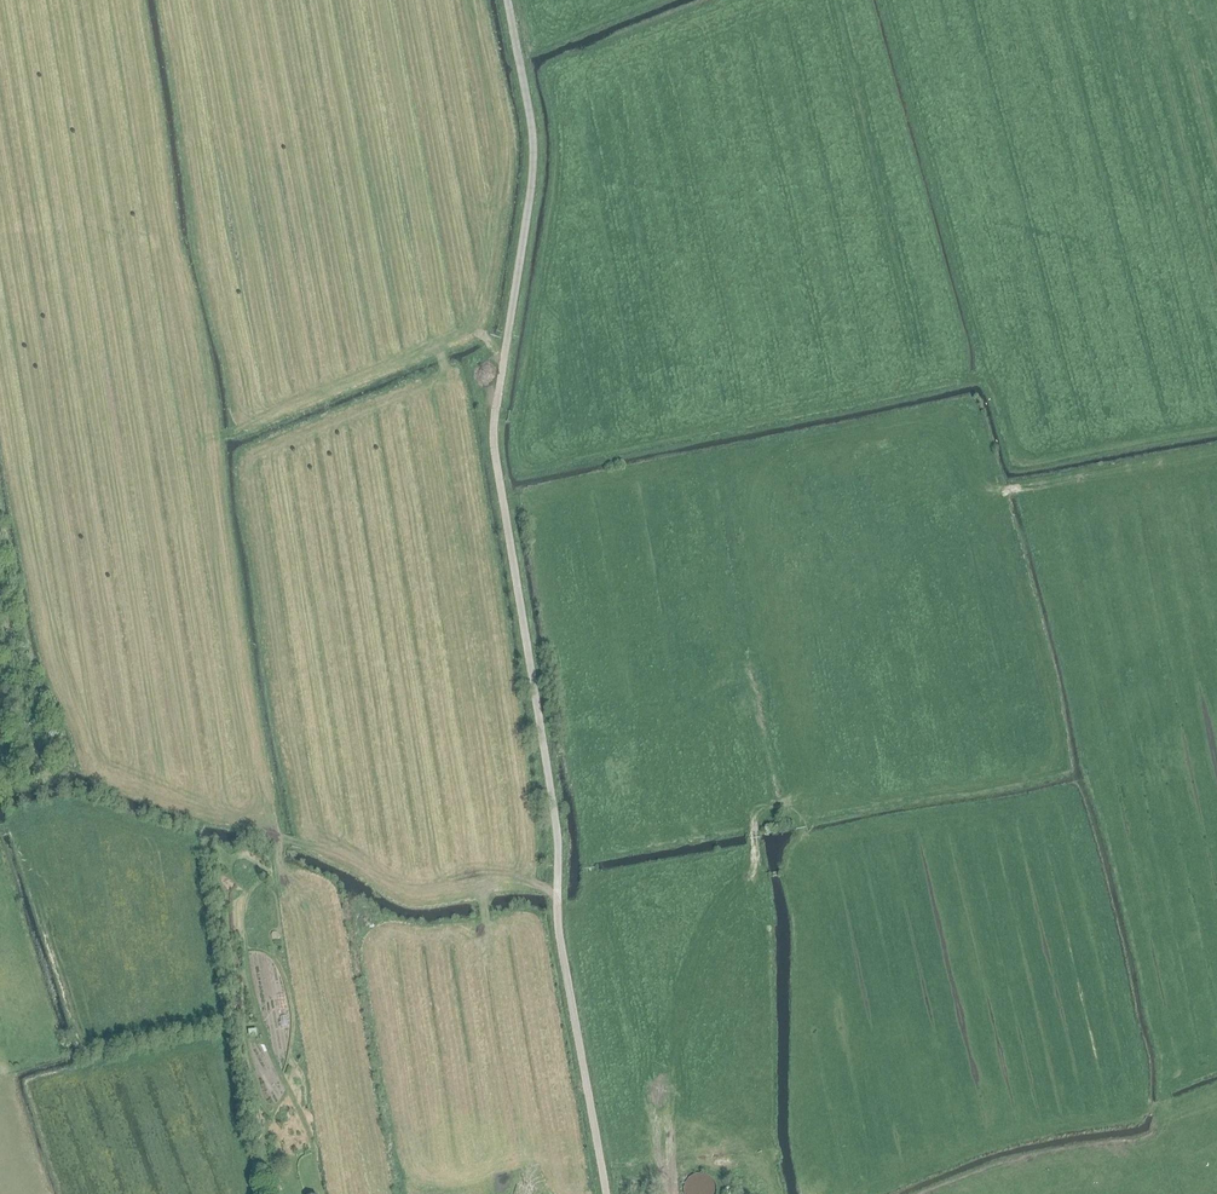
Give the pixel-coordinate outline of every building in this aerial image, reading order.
[(717,1189),(717,1187),(716,1184),(714,1181),(713,1179),(710,1177),(708,1176),(705,1174),(702,1174),(700,1174),(697,1174),(694,1175),(691,1176),(689,1178),(687,1180),(686,1183),(684,1185),(684,1188),(684,1191),(684,1193),(717,1193),(717,1192),(717,1189)]
